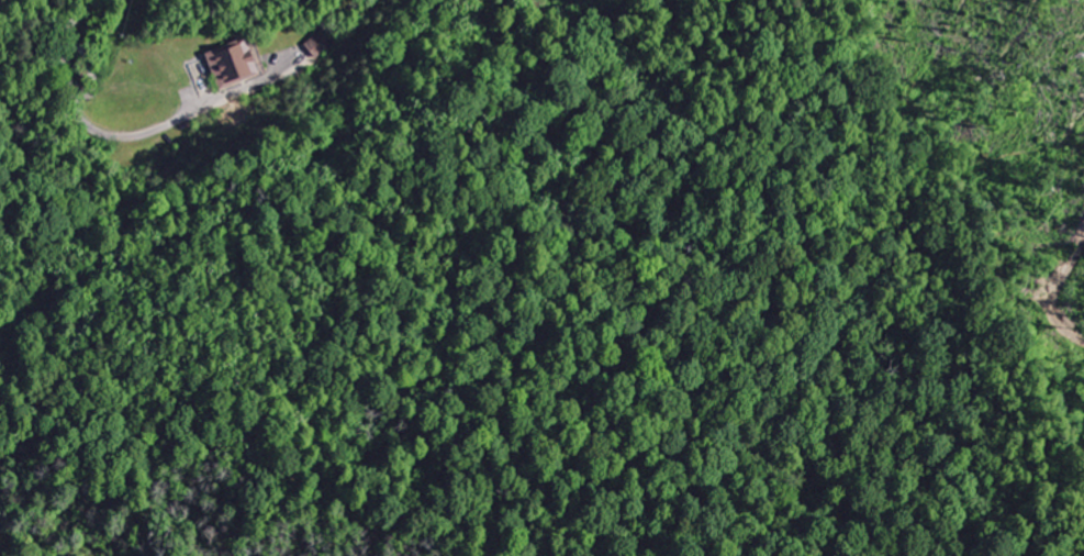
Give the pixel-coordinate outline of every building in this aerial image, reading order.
[(318,60),(338,39),(324,26),(304,47),(318,60)]
